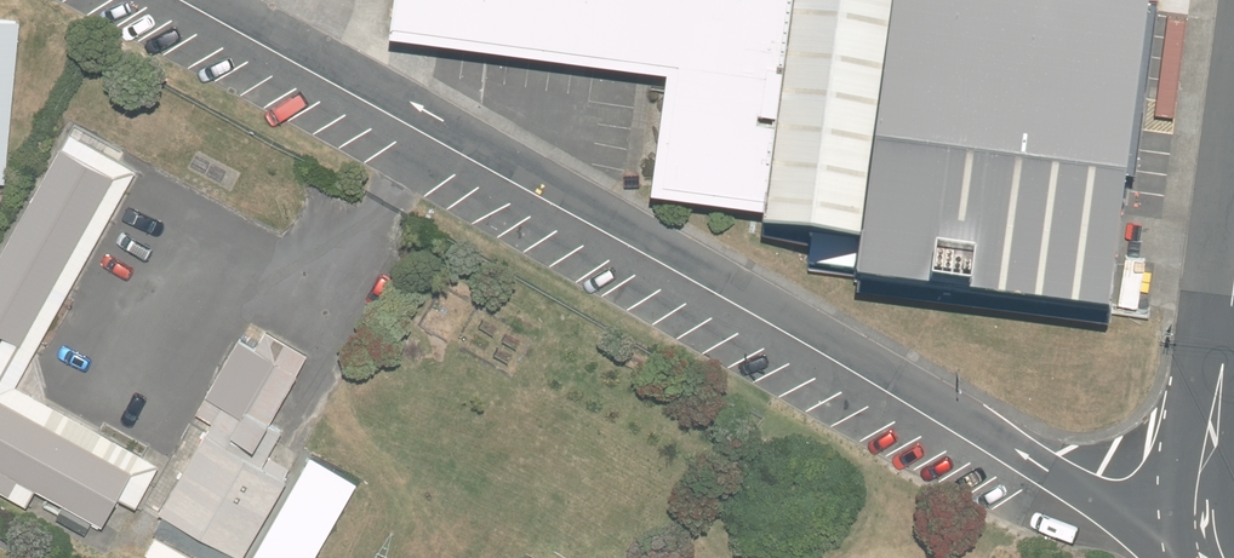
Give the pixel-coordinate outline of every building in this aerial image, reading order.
[(768,189),(794,0),(391,0),(389,16),(664,53),(648,173),(768,189)] [(860,269),(894,0),(794,0),(768,189),(761,257),(860,269)] [(860,269),(1107,304),(1126,176),(1135,177),(1158,3),(1149,2),(1149,0),(894,0),(860,269)] [(1,185),(16,23),(0,22),(0,184),(1,185)] [(0,262),(0,340),(14,348),(117,177),(68,148),(0,262)] [(237,334),(183,424),(202,435),(150,524),(207,557),(236,557),(286,475),(254,456),(303,373),(237,334)] [(0,398),(0,492),(9,498),(20,478),(103,527),(133,476),(0,398)] [(313,450),(250,557),(252,557),(319,557),(365,481),(313,450)]
